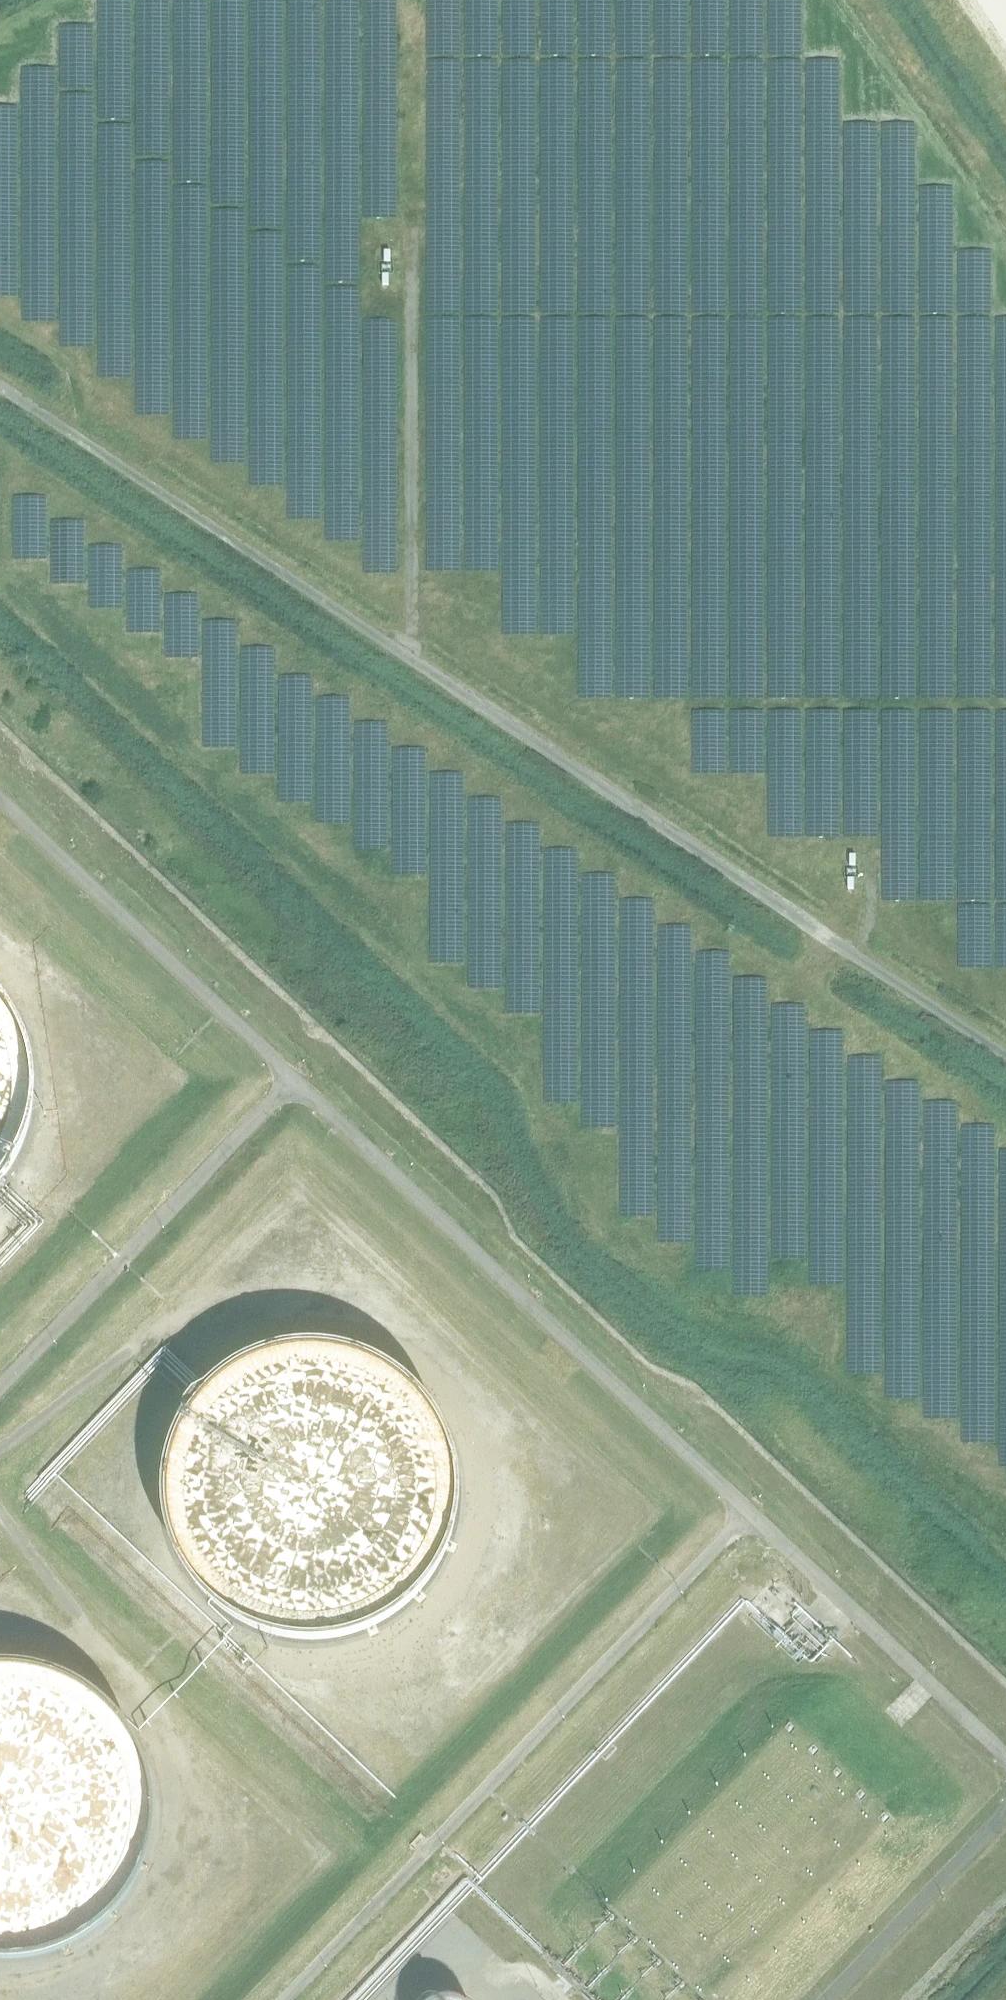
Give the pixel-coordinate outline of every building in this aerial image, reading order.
[(31,1088),(30,1074),(28,1060),(25,1046),(20,1032),(13,1019),(6,1007),(0,999),(0,1179),(7,1169),(14,1157),(20,1144),(25,1130),(29,1116),(30,1102),(31,1088)] [(455,1506),(455,1492),(455,1478),(452,1463),(449,1450),(444,1436),(438,1423),(430,1411),(421,1399),(412,1389),(401,1379),(389,1371),(377,1363),(364,1357),(350,1353),(336,1349),(322,1347),(308,1347),(293,1347),(279,1350),(265,1353),(252,1358),(239,1364),(226,1372),(215,1380),(204,1390),(195,1401),(186,1412),(179,1425),(173,1438),(168,1451),(165,1465),(163,1480),(162,1494),(163,1508),(165,1522),(169,1536),(174,1550),(180,1563),(187,1575),(196,1586),(206,1597),(216,1607),(228,1615),(240,1622),(253,1628),(267,1633),(281,1637),(295,1639),(310,1639),(324,1638),(338,1636),(352,1633),(366,1628),(379,1621),(391,1614),(402,1605),(413,1596),(423,1585),(431,1573),(438,1561),(445,1548),(449,1535),(453,1521),(455,1506)] [(152,1811),(151,1797),(149,1782),(145,1768),(140,1755),(134,1741),(126,1729),(117,1717),(108,1707),(97,1697),(85,1688),(72,1681),(59,1675),(45,1670),(31,1666),(17,1664),(2,1664),(0,1664),(0,1961),(4,1961),(19,1960),(33,1958),(47,1954),(61,1949),(74,1943),(87,1935),(98,1927),(109,1917),(119,1906),(127,1894),(135,1881),(141,1868),(146,1854),(149,1840),(151,1826),(152,1811)]
